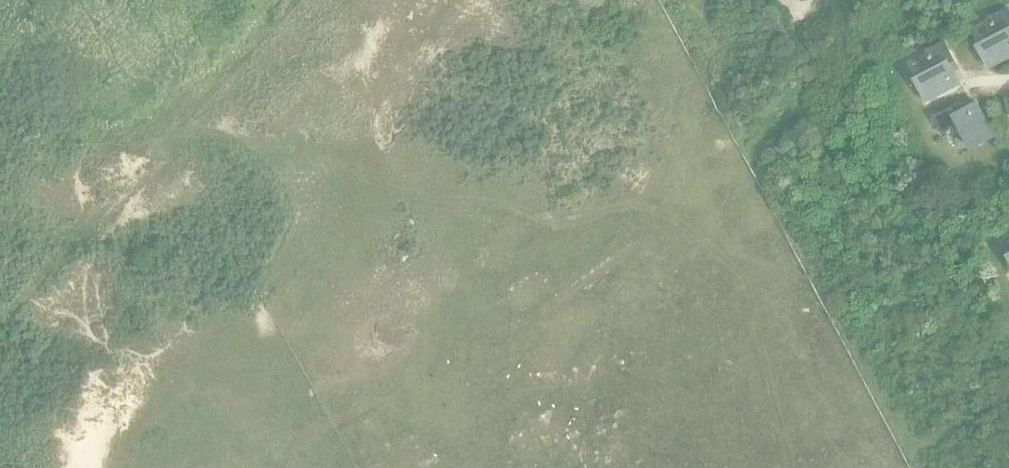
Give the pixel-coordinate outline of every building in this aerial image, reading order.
[(1007,7),(988,17),(997,33),(976,44),(988,66),(1008,55),(1008,11),(1007,7)] [(960,82),(952,68),(957,65),(944,41),(926,50),(934,66),(913,77),(925,100),(960,82)] [(993,135),(975,100),(961,107),(959,103),(934,116),(944,134),(960,126),(971,147),(993,135)]
